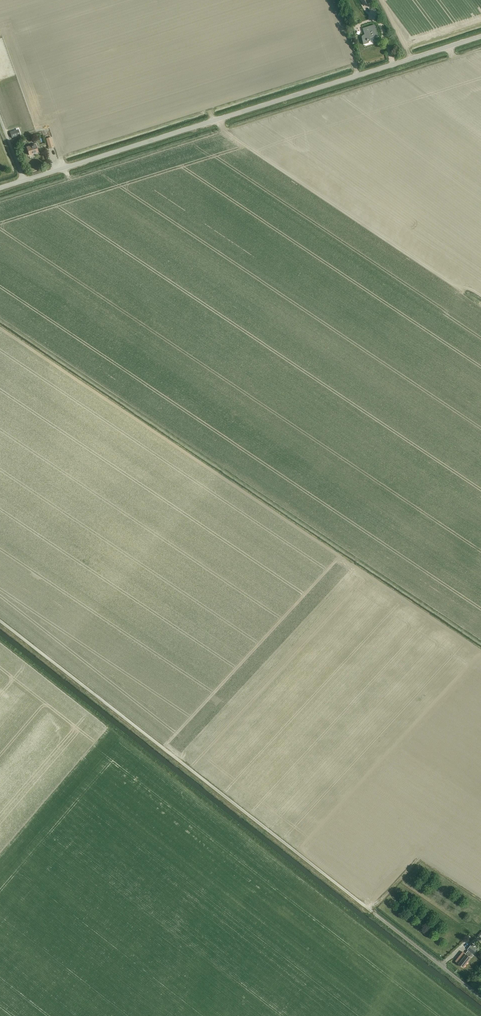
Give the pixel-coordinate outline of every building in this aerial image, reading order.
[(379,37),(375,26),(375,25),(374,25),(364,28),(365,32),(364,32),(365,34),(363,36),(362,37),(362,38),(364,45),(364,44),(368,43),(370,42),(370,41),(370,40),(370,38),(374,37),(378,36),(378,37),(379,37)] [(49,149),(54,148),(51,137),(46,139),(49,149)] [(29,155),(38,153),(36,145),(27,147),(29,155)] [(468,950),(466,953),(470,956),(472,957),(474,954),(477,950),(471,945),(467,950),(468,950)] [(463,968),(471,958),(463,952),(455,961),(463,968)]
